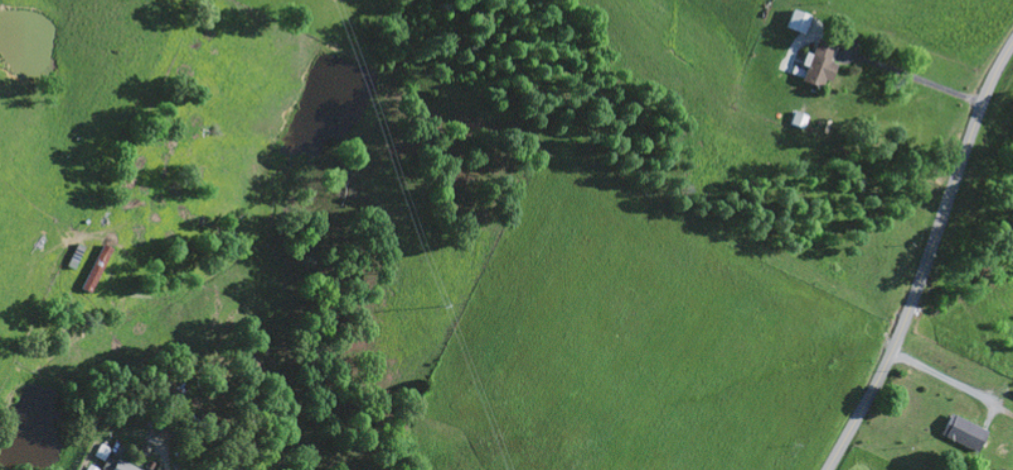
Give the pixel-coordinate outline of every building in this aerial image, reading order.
[(791,7),(808,14),(802,31),(784,24),(791,7)] [(816,36),(832,42),(826,57),(811,51),(816,36)] [(823,75),(819,86),(800,79),(811,51),(829,58),(828,60),(834,62),(828,77),(823,75)] [(804,115),(790,112),(787,125),(801,128),(804,115)] [(82,244),(70,266),(64,263),(76,241),(82,244)] [(111,247),(88,290),(78,285),(101,242),(111,247)] [(949,412),(985,429),(976,449),(939,432),(949,412)] [(117,454),(146,469),(109,469),(117,454)] [(98,468),(97,469),(83,469),(88,462),(98,468)]
